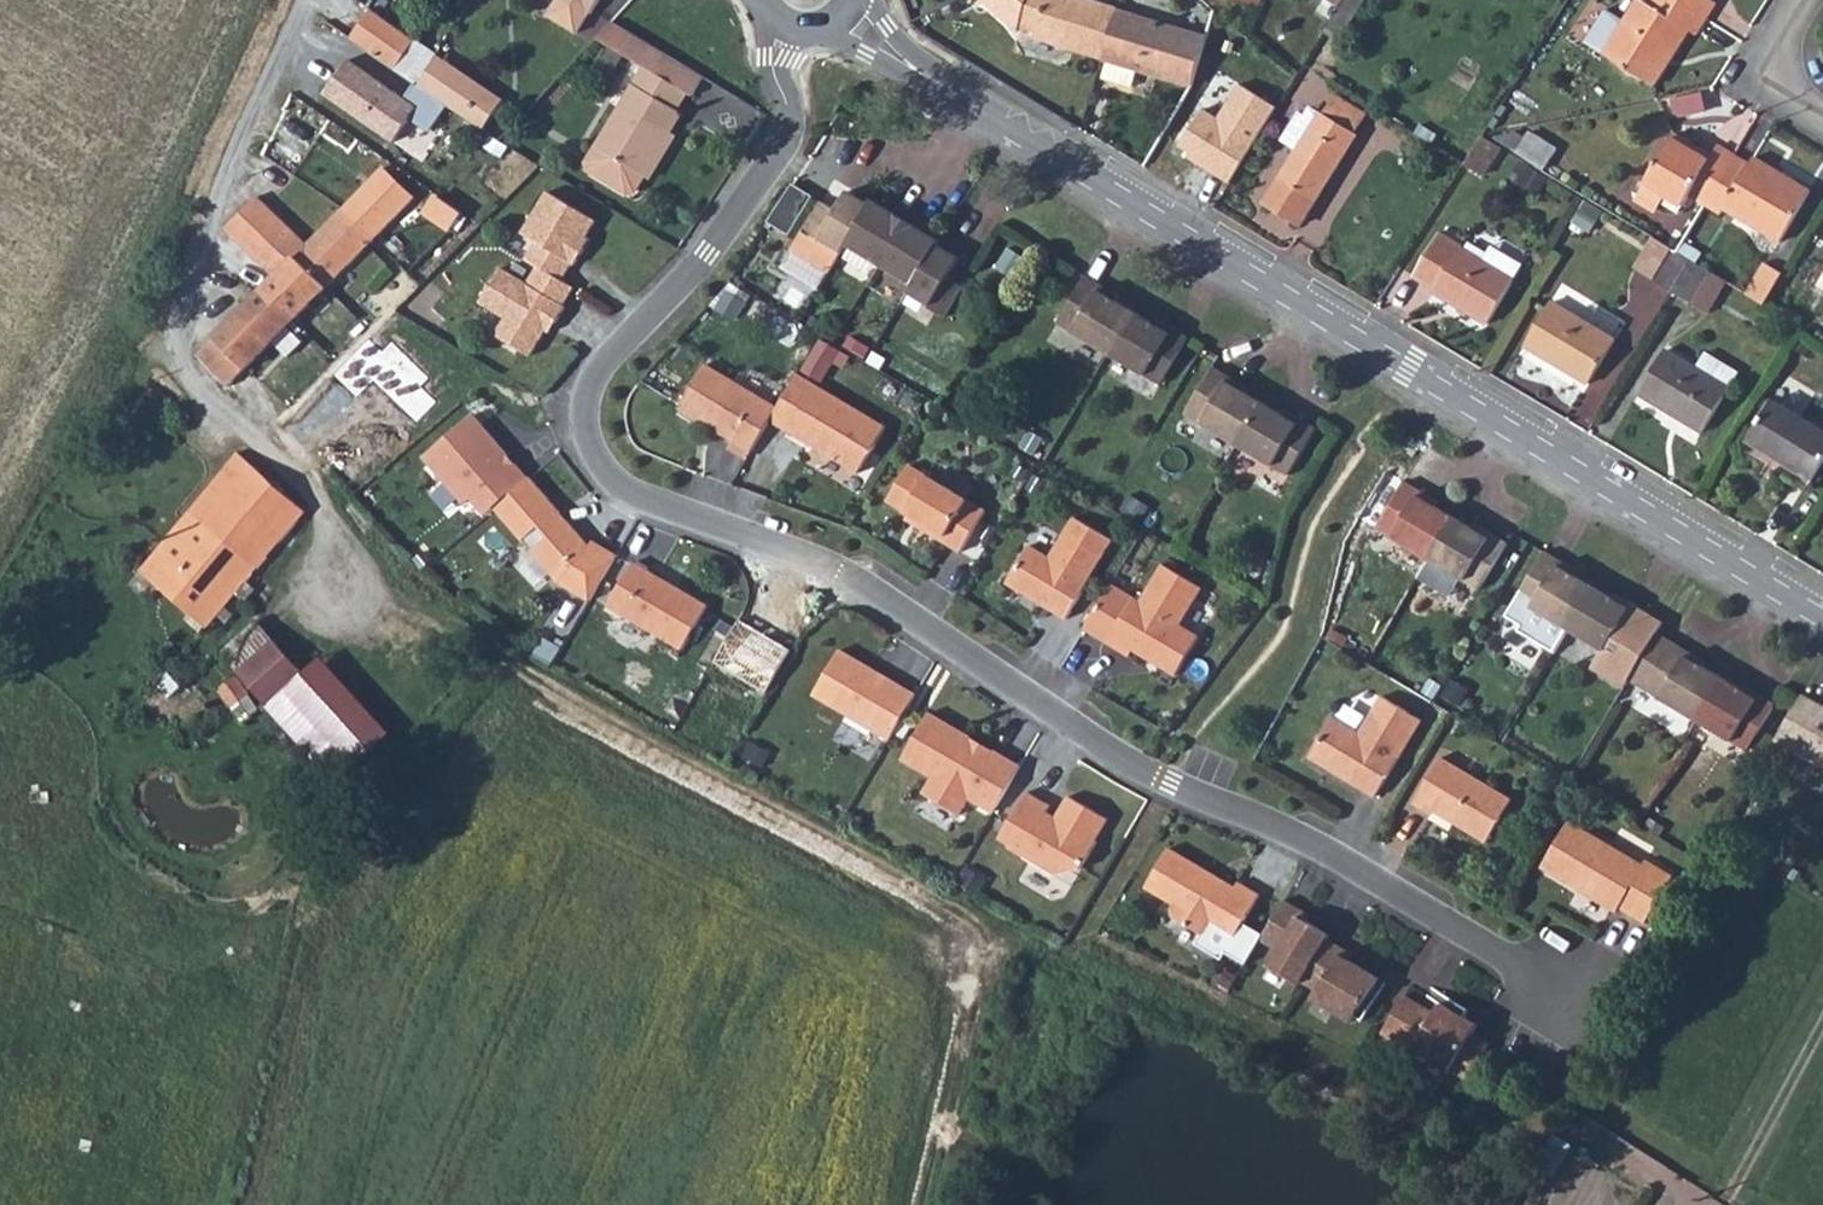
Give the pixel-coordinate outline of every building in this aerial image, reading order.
[(346,32),(391,61),(412,28),(366,0),(364,0),(346,32)] [(1103,44),(1115,0),(1030,0),(1026,15),(1035,26),(1103,44)] [(1103,44),(1111,46),(1141,54),(1201,69),(1212,19),(1152,4),(1135,0),(1115,0),(1103,44)] [(1697,0),(1608,0),(1596,18),(1609,25),(1606,30),(1650,58),(1687,0),(1694,5),(1697,0)] [(707,69),(611,11),(593,29),(647,62),(591,149),(594,167),(624,185),(641,180),(686,110),(679,105),(689,88),(695,90),(707,69)] [(1141,54),(1111,46),(1108,61),(1139,69),(1141,54)] [(437,54),(416,82),(449,104),(482,127),(502,97),(437,54)] [(347,56),(322,92),(393,142),(409,118),(430,131),(449,104),(416,82),(406,95),(347,56)] [(1300,148),(1320,116),(1303,106),(1284,138),(1300,148)] [(1321,115),(1320,116),(1300,148),(1270,197),(1306,220),(1357,137),(1321,115)] [(1232,184),(1258,140),(1242,130),(1216,173),(1232,184)] [(1546,166),(1555,142),(1527,132),(1518,156),(1546,166)] [(1708,204),(1736,154),(1720,145),(1712,157),(1673,135),(1644,186),(1685,208),(1693,196),(1708,204)] [(1501,150),(1482,139),(1465,168),(1484,179),(1501,150)] [(1753,164),(1736,154),(1708,204),(1724,212),(1732,201),(1789,234),(1816,187),(1759,155),(1753,164)] [(380,156),(339,197),(371,229),(411,188),(380,156)] [(806,186),(785,173),(762,210),(782,223),(806,186)] [(1216,173),(1205,192),(1221,202),(1232,184),(1216,173)] [(299,225),(254,178),(242,190),(266,216),(247,235),(274,264),(305,296),(353,247),(323,213),(296,240),(291,236),(299,225)] [(538,229),(526,247),(539,254),(562,269),(572,251),(576,252),(586,235),(582,233),(587,225),(598,208),(550,178),(524,219),(538,229)] [(781,243),(819,267),(835,242),(864,195),(838,179),(825,201),(812,193),(781,243)] [(242,190),(222,209),(247,235),(266,216),(242,190)] [(449,229),(461,210),(433,192),(421,212),(449,229)] [(835,242),(867,261),(903,202),(888,194),(882,201),(866,192),(864,195),(835,242)] [(339,197),(323,213),(353,247),(371,229),(339,197)] [(903,202),(867,261),(905,284),(933,238),(937,232),(922,224),(927,216),(903,202)] [(591,227),(587,225),(582,233),(586,235),(591,227)] [(1492,324),(1518,282),(1482,261),(1466,252),(1472,242),(1452,229),(1422,276),(1444,290),(1441,294),(1492,324)] [(903,288),(936,314),(955,280),(940,270),(952,249),(933,238),(905,284),(903,288)] [(1672,250),(1653,239),(1636,269),(1654,280),(1672,250)] [(1482,261),(1518,282),(1530,262),(1495,241),(1482,261)] [(1653,282),(1672,294),(1692,261),(1679,254),(1672,250),(1654,280),(1653,282)] [(569,285),(574,276),(562,269),(539,254),(528,272),(501,255),(479,290),(505,306),(494,322),(529,344),(545,318),(551,309),(555,312),(572,286),(569,285)] [(1692,261),(1672,294),(1691,305),(1710,272),(1692,261)] [(1768,306),(1786,274),(1765,262),(1748,294),(1768,306)] [(1099,339),(1123,299),(1106,290),(1108,283),(1074,263),(1046,306),(1099,339)] [(305,296),(274,264),(257,280),(289,311),(305,296)] [(1710,272),(1691,305),(1712,316),(1730,284),(1710,272)] [(216,352),(233,368),(238,364),(289,311),(257,280),(208,328),(226,343),(216,352)] [(1142,309),(1123,299),(1099,339),(1149,370),(1178,325),(1148,308),(1145,306),(1142,309)] [(1617,346),(1628,324),(1597,306),(1588,321),(1552,299),(1524,344),(1592,386),(1617,346)] [(550,321),(555,312),(551,309),(545,318),(550,321)] [(199,337),(216,352),(226,343),(208,328),(199,337)] [(1698,370),(1732,390),(1742,372),(1709,353),(1698,370)] [(723,424),(754,443),(774,412),(781,399),(710,355),(683,399),(711,417),(713,414),(725,421),(723,424)] [(1706,433),(1732,390),(1698,370),(1670,355),(1645,397),(1706,433)] [(1173,400),(1229,434),(1253,394),(1232,382),(1235,376),(1202,357),(1173,400)] [(802,366),(798,374),(815,384),(819,377),(802,366)] [(781,399),(774,412),(792,424),(797,416),(816,428),(815,438),(861,466),(890,420),(819,377),(815,384),(798,374),(781,399)] [(1253,394),(1229,434),(1277,465),(1307,419),(1273,400),(1268,404),(1253,394)] [(1822,465),(1822,431),(1771,401),(1749,440),(1815,479),(1822,465)] [(473,412),(421,457),(465,507),(472,501),(485,515),(495,506),(517,487),(504,473),(512,465),(505,457),(509,453),(473,412)] [(797,416),(792,424),(815,438),(816,428),(797,416)] [(235,443),(230,450),(186,501),(250,560),(296,504),(299,501),(235,443)] [(902,454),(880,490),(901,503),(912,509),(908,515),(952,542),(978,501),(902,454)] [(1362,515),(1413,545),(1439,502),(1422,493),(1422,487),(1391,469),(1362,515)] [(517,487),(495,506),(523,540),(541,527),(549,537),(532,550),(552,576),(593,604),(614,564),(590,546),(568,521),(561,527),(554,518),(561,511),(532,478),(517,487)] [(250,560),(186,501),(135,560),(161,582),(203,617),(232,582),(243,568),(250,560)] [(1439,502),(1413,545),(1464,575),(1493,531),(1461,510),(1455,511),(1439,502)] [(901,503),(898,508),(908,515),(912,509),(901,503)] [(1002,568),(1061,605),(1084,568),(1108,526),(1071,503),(1046,544),(1025,531),(1002,568)] [(1509,585),(1555,615),(1580,576),(1566,568),(1569,561),(1545,547),(1536,541),(1509,585)] [(1107,569),(1079,615),(1124,643),(1128,637),(1170,663),(1194,624),(1175,612),(1198,575),(1159,551),(1136,588),(1107,569)] [(1427,561),(1418,576),(1450,594),(1458,579),(1427,561)] [(711,607),(635,565),(611,610),(686,651),(711,607)] [(243,568),(232,582),(241,594),(253,578),(243,568)] [(1651,611),(1635,601),(1605,583),(1593,576),(1590,582),(1580,576),(1555,615),(1589,637),(1580,653),(1613,674),(1651,611)] [(230,664),(268,629),(250,610),(212,644),(230,664)] [(1677,706),(1705,661),(1688,650),(1690,644),(1677,637),(1658,626),(1628,676),(1677,706)] [(259,696),(297,662),(268,629),(230,664),(243,678),(259,696)] [(888,730),(914,684),(837,641),(811,687),(888,730)] [(314,647),(297,662),(259,696),(326,771),(386,722),(314,647)] [(1727,675),(1705,661),(1677,706),(1733,740),(1763,689),(1740,675),(1732,670),(1727,675)] [(228,677),(214,692),(236,712),(250,697),(228,677)] [(1763,727),(1822,762),(1822,688),(1822,687),(1816,697),(1790,682),(1763,727)] [(1329,707),(1305,746),(1355,776),(1368,754),(1385,764),(1417,710),(1378,686),(1358,718),(1351,720),(1329,707)] [(993,805),(1019,757),(992,742),(989,748),(965,735),(969,729),(926,706),(900,753),(931,770),(922,787),(960,808),(969,791),(993,805)] [(1437,747),(1409,793),(1427,803),(1430,800),(1483,832),(1509,789),(1437,747)] [(1368,754),(1355,776),(1371,786),(1385,764),(1368,754)] [(1106,808),(1067,786),(1054,809),(1050,815),(1041,810),(1044,804),(1048,797),(1024,784),(999,830),(1009,836),(1008,838),(1056,865),(1081,858),(1106,808)] [(1044,804),(1041,810),(1050,815),(1054,809),(1044,804)] [(1615,898),(1641,914),(1669,867),(1642,851),(1639,856),(1565,811),(1537,857),(1573,879),(1576,875),(1615,898)] [(1230,931),(1256,886),(1234,874),(1231,879),(1164,841),(1141,881),(1170,897),(1167,902),(1170,910),(1199,927),(1208,924),(1210,920),(1230,931)] [(1576,875),(1573,879),(1612,903),(1615,898),(1576,875)] [(1299,901),(1280,891),(1257,931),(1275,941),(1264,961),(1295,977),(1291,983),(1309,993),(1304,1001),(1345,1023),(1370,978),(1337,960),(1314,947),(1317,941),(1326,924),(1296,907),(1299,901)] [(1317,941),(1314,947),(1337,960),(1340,954),(1317,941)] [(1448,1065),(1465,1074),(1485,1039),(1467,1029),(1469,1027),(1431,1006),(1426,1015),(1396,998),(1374,1037),(1406,1054),(1408,1051),(1444,1071),(1448,1065)]
